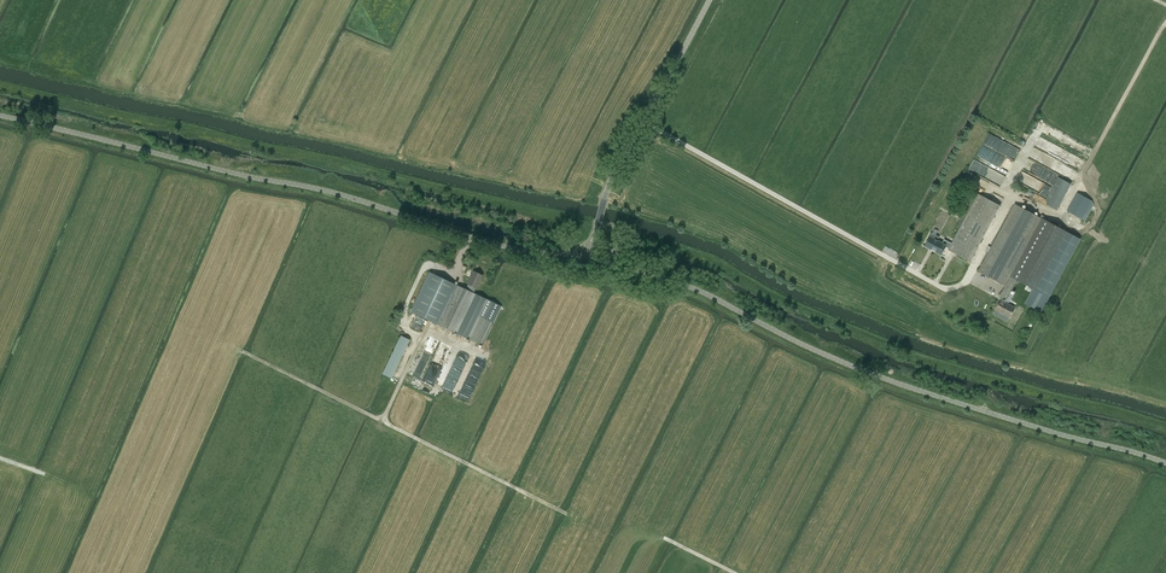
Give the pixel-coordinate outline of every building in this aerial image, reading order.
[(1007,156),(1012,142),(988,134),(984,145),(983,145),(978,157),(1011,170),(1015,159),(1007,156)] [(1083,153),(1088,145),(1070,136),(1066,144),(1083,153)] [(977,163),(973,174),(1002,186),(1006,174),(977,163)] [(1046,203),(1057,209),(1071,183),(1060,177),(1046,203)] [(930,236),(925,246),(941,255),(946,245),(949,247),(948,249),(970,261),(1000,205),(976,192),(959,223),(957,227),(960,228),(951,243),(944,239),(943,243),(938,240),(940,237),(933,233),(930,237),(930,236)] [(1067,211),(1081,219),(1092,200),(1077,192),(1067,211)] [(1015,204),(979,271),(1005,286),(1000,296),(1002,297),(1007,299),(1017,280),(1032,288),(1033,289),(1025,304),(1040,312),(1080,239),(1069,233),(1043,219),(1042,219),(1015,204)] [(464,291),(471,294),(480,277),(471,272),(465,285),(466,285),(464,291)] [(429,274),(411,314),(432,324),(455,335),(474,295),(471,294),(464,291),(451,285),(429,274)] [(1001,300),(995,309),(1010,317),(1015,308),(1005,302),(1007,299),(1002,297),(1001,300)] [(493,322),(477,314),(466,338),(482,345),(493,322)] [(399,334),(384,375),(394,379),(409,338),(399,334)] [(454,392),(465,362),(455,358),(444,388),(454,392)]
